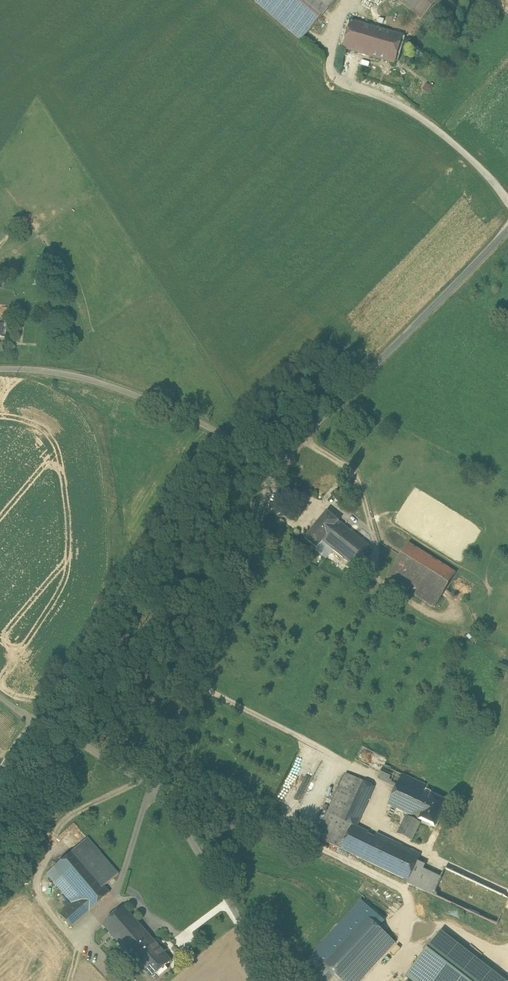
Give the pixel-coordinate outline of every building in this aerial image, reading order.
[(317,0),(256,0),(255,2),(301,41),(328,9),(317,0)] [(328,9),(336,0),(317,0),(328,9)] [(413,11),(422,0),(399,0),(413,11)] [(413,11),(422,19),(438,0),(422,0),(413,11)] [(402,36),(351,21),(347,36),(367,42),(364,54),(395,63),(402,36)] [(367,42),(347,36),(344,48),(364,54),(367,42)] [(353,497),(341,488),(333,497),(345,506),(353,497)] [(327,511),(305,538),(317,548),(323,541),(327,544),(343,525),(327,511)] [(369,546),(343,525),(327,544),(353,565),(369,546)] [(456,573),(409,543),(388,577),(435,607),(456,573)] [(426,785),(384,766),(378,778),(397,787),(389,804),(408,813),(415,816),(421,819),(432,795),(423,791),(426,785)] [(346,773),(317,838),(341,849),(353,825),(344,821),(362,780),(346,773)] [(362,780),(344,821),(353,825),(357,827),(375,786),(362,780)] [(446,802),(432,795),(421,819),(420,820),(435,826),(446,802)] [(408,813),(398,834),(412,841),(421,823),(415,820),(415,816),(408,813)] [(421,854),(377,834),(375,838),(368,835),(369,832),(357,827),(353,825),(341,849),(408,881),(409,881),(418,861),(421,854)] [(119,873),(87,837),(73,850),(104,886),(119,873)] [(104,886),(73,850),(52,868),(89,911),(110,892),(109,891),(104,886)] [(441,878),(423,869),(425,865),(418,861),(409,881),(408,881),(407,883),(433,895),(441,878)] [(89,911),(52,868),(46,873),(72,903),(60,913),(70,925),(70,926),(71,927),(89,911)] [(362,900),(313,953),(325,964),(368,917),(379,927),(384,921),(362,900)] [(151,937),(124,906),(103,924),(130,955),(151,937)] [(325,964),(335,973),(343,980),(359,980),(395,942),(379,927),(368,917),(325,964)] [(406,976),(413,980),(504,980),(440,932),(406,976)] [(160,947),(151,937),(130,955),(150,979),(157,973),(159,976),(168,969),(165,966),(172,960),(165,953),(166,951),(163,947),(160,947)] [(322,980),(328,980),(335,973),(325,964),(315,975),(322,980)]
